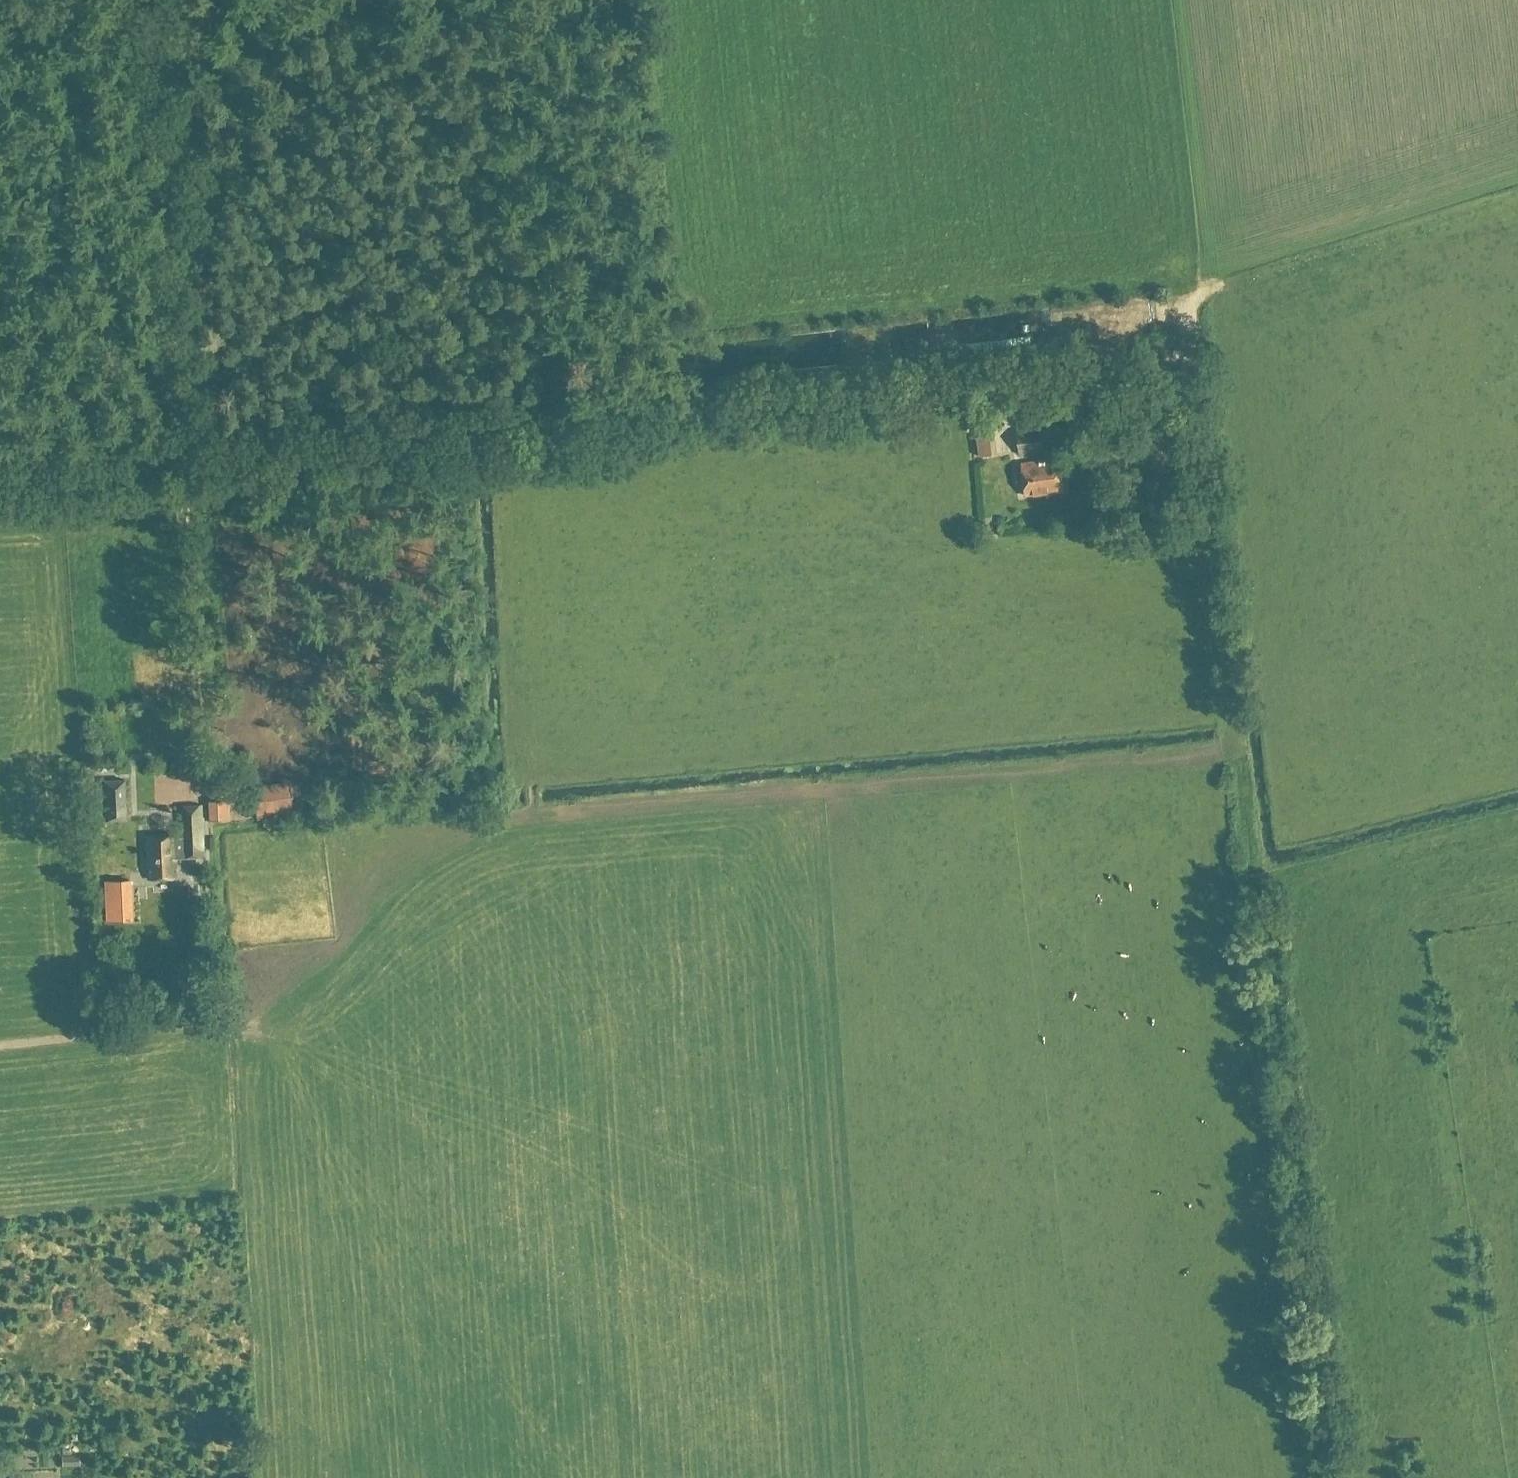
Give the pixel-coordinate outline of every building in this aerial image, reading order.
[(1041,429),(1017,432),(1020,454),(1044,451),(1041,429)] [(977,437),(980,458),(992,456),(989,436),(977,437)] [(1065,491),(1061,458),(1021,463),(1022,472),(1017,472),(1018,480),(1023,480),(1025,496),(1065,491)] [(1144,486),(1148,501),(1159,498),(1154,483),(1144,486)] [(127,821),(125,780),(103,781),(105,822),(127,821)] [(224,820),(223,801),(208,801),(209,821),(224,820)] [(147,836),(148,880),(176,879),(176,859),(204,858),(202,804),(183,805),(184,839),(175,839),(175,835),(147,836)] [(113,894),(132,893),(131,875),(107,876),(108,882),(113,885),(113,894)] [(79,1466),(78,1456),(61,1457),(61,1467),(79,1466)]
